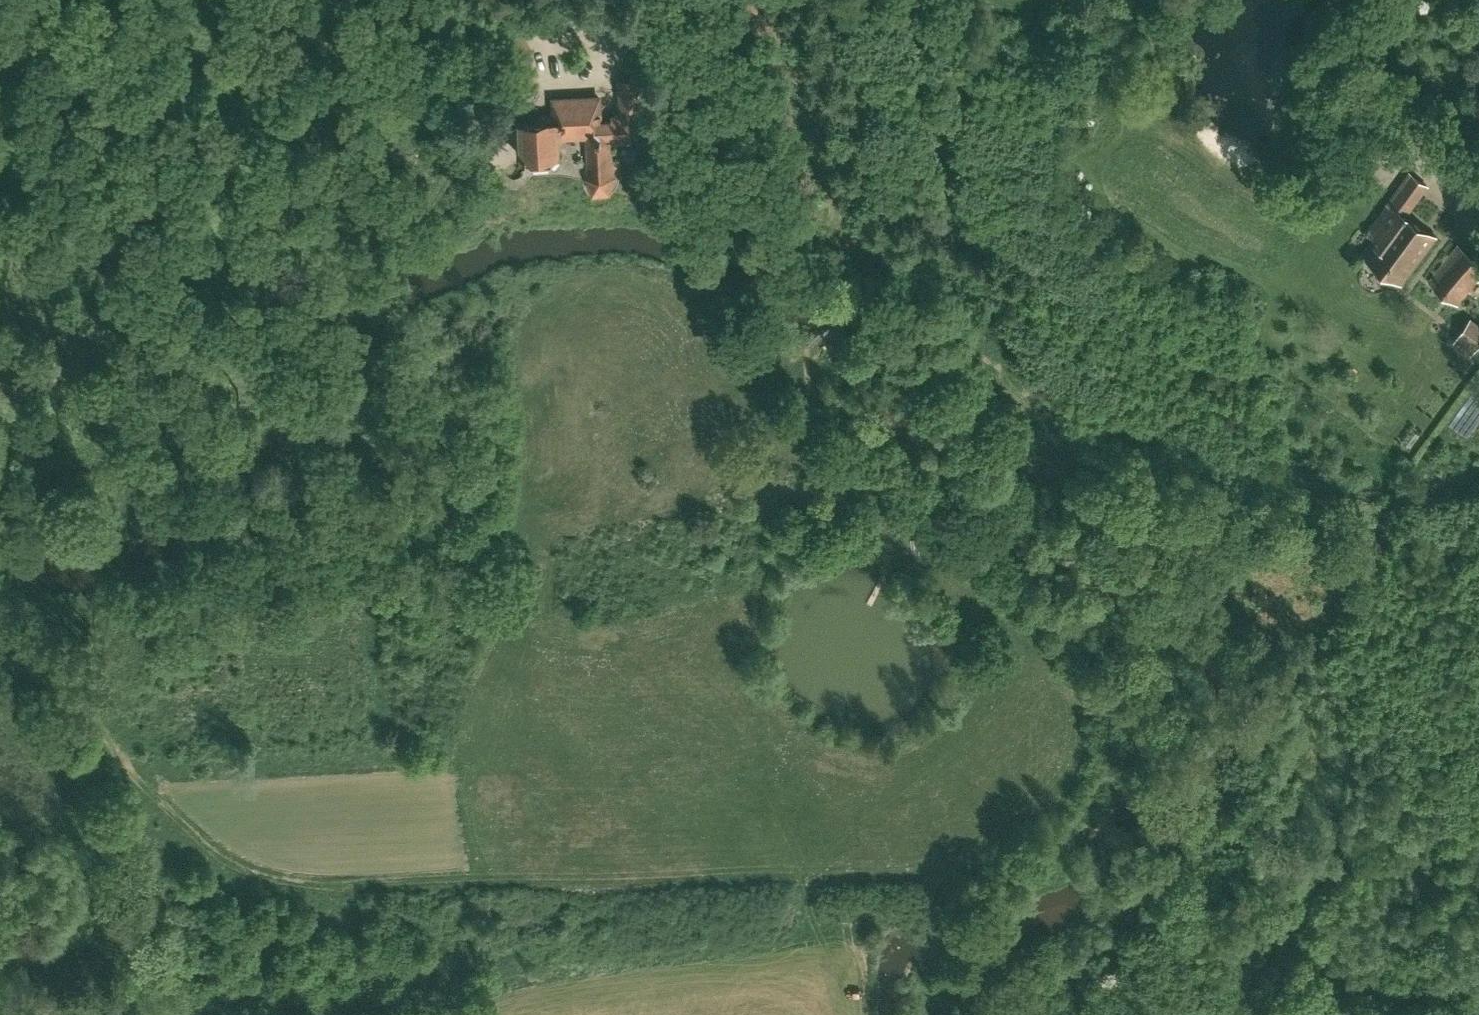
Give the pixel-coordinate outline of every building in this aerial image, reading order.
[(617,77),(617,106),(646,106),(646,77),(617,77)] [(590,134),(591,171),(614,171),(613,140),(630,140),(629,114),(612,114),(613,120),(601,121),(600,96),(554,99),(555,114),(539,115),(539,121),(522,122),(524,158),(531,164),(552,163),(559,156),(557,136),(590,134)] [(1370,229),(1376,234),(1363,252),(1403,282),(1437,235),(1406,213),(1428,184),(1411,172),(1370,229)] [(1459,244),(1430,279),(1459,303),(1478,278),(1478,260),(1459,244)] [(1456,342),(1472,353),(1478,344),(1478,323),(1472,319),(1456,342)]
